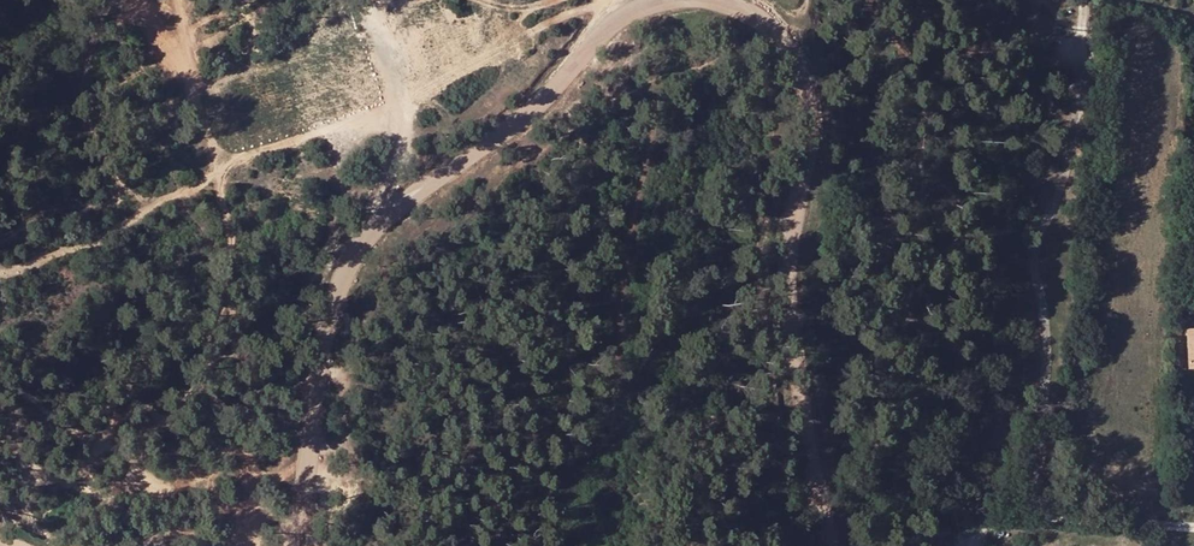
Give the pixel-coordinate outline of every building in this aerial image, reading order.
[(1186,319),(1188,369),(1193,369),(1193,319),(1186,319)]
